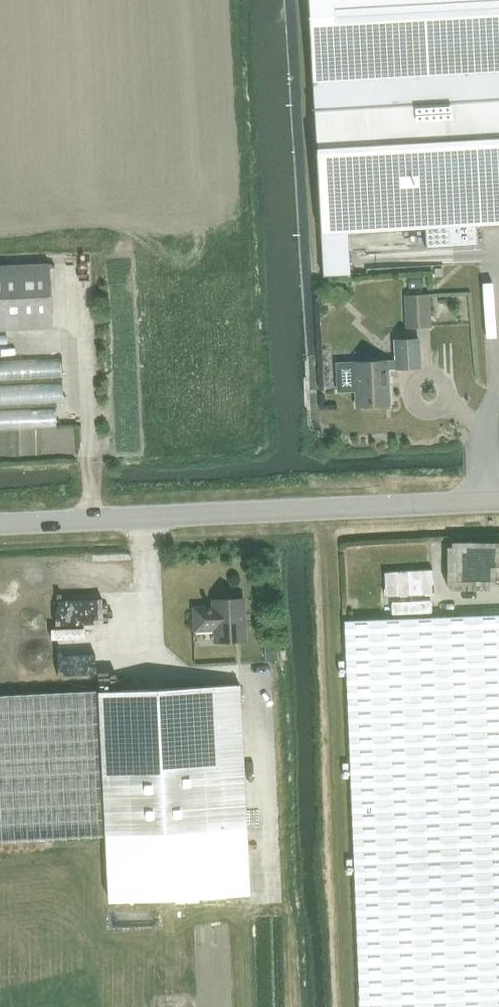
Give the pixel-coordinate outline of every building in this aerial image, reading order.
[(314,108),(321,233),(425,227),(426,248),(478,245),(477,224),(498,222),(498,0),(308,0),(314,108)] [(53,327),(50,263),(0,265),(0,329),(53,327)] [(429,294),(407,295),(408,326),(430,325),(429,294)] [(396,359),(354,362),(357,406),(390,404),(388,368),(420,366),(419,338),(395,340),(396,359)] [(61,378),(61,360),(0,361),(0,379),(61,378)] [(60,385),(0,389),(0,404),(61,400),(60,385)] [(55,425),(55,412),(0,413),(0,432),(29,432),(29,425),(55,425)] [(445,544),(445,575),(498,574),(498,543),(445,544)] [(382,569),(433,568),(432,551),(382,552),(382,569)] [(436,570),(382,570),(382,596),(436,596),(436,570)] [(214,607),(194,608),(195,630),(215,629),(216,642),(245,640),(243,598),(223,599),(224,603),(214,603),(214,607)] [(344,621),(360,1006),(498,1006),(498,614),(435,617),(386,619),(344,621)] [(240,685),(99,691),(100,705),(100,712),(106,834),(246,826),(246,811),(222,812),(218,725),(242,724),(240,685)] [(0,696),(0,840),(105,834),(99,692),(0,696)]
